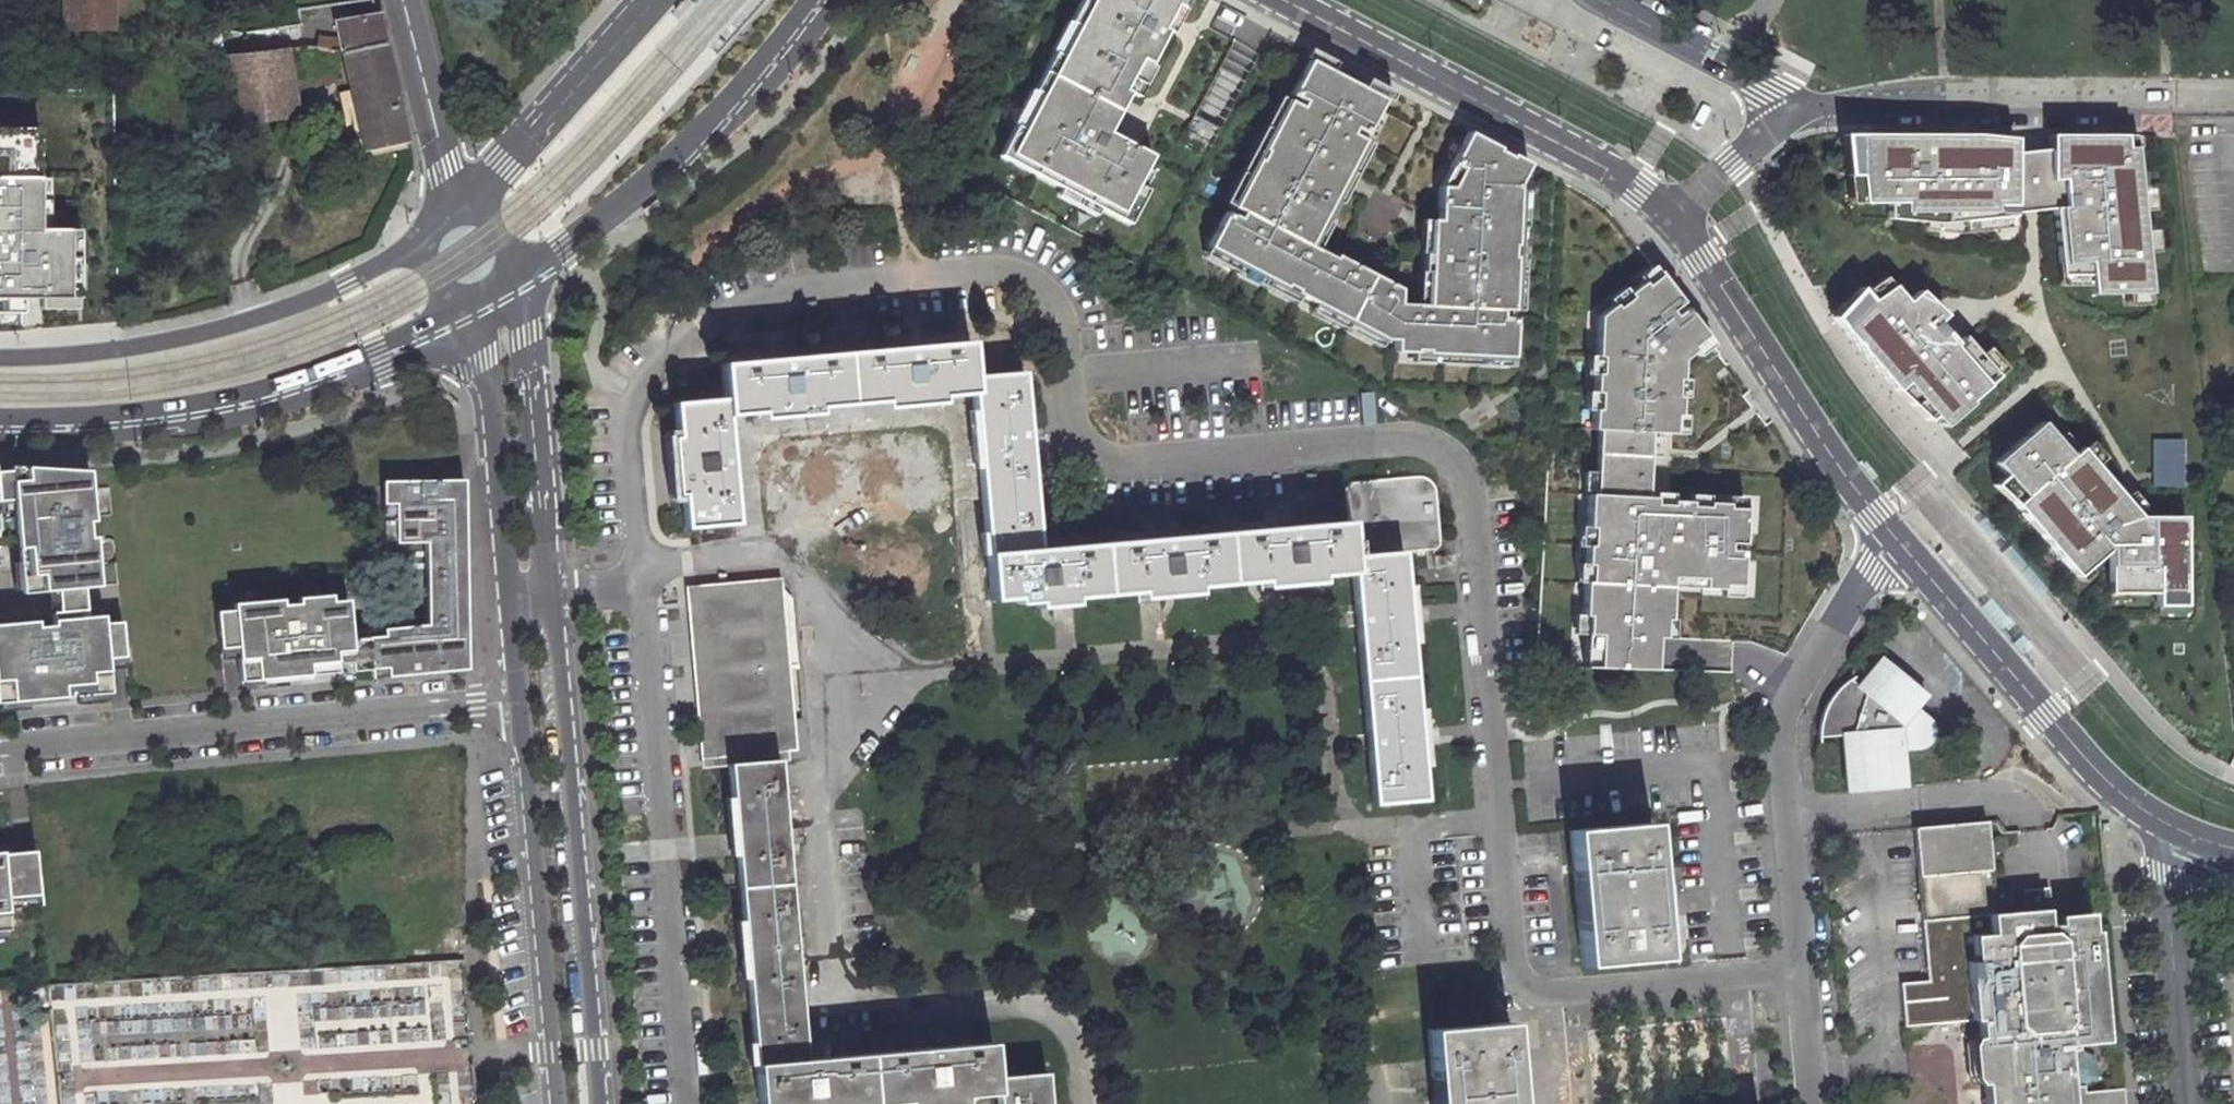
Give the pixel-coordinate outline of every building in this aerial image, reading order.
[(58,31),(105,32),(105,11),(106,0),(59,0),(58,31)] [(117,0),(106,0),(105,11),(117,11),(117,0)] [(1121,222),(1139,188),(1154,159),(1110,136),(1131,96),(1126,94),(1143,62),(1152,67),(1170,34),(1165,32),(1183,0),(1084,0),(1003,158),(1121,222)] [(1195,0),(1183,0),(1165,32),(1170,34),(1175,37),(1195,0)] [(329,20),(332,38),(335,50),(382,41),(376,10),(329,20)] [(335,50),(332,38),(314,35),(312,46),(335,50)] [(292,48),(222,51),(225,122),(296,118),(292,48)] [(1396,98),(1312,54),(1308,63),(1312,65),(1291,105),(1235,211),(1231,218),(1228,217),(1210,251),(1287,292),(1288,289),(1298,294),(1297,297),(1301,299),(1317,308),(1385,343),(1397,345),(1397,357),(1415,358),(1415,356),(1428,357),(1428,358),(1513,363),(1514,347),(1501,347),(1501,339),(1512,339),(1520,191),(1531,169),(1471,138),(1452,173),(1461,177),(1453,193),(1442,192),(1440,226),(1433,225),(1430,268),(1424,267),(1423,277),(1421,277),(1418,310),(1418,319),(1388,317),(1393,309),(1400,294),(1337,260),(1335,264),(1331,271),(1322,266),(1326,259),(1319,255),(1310,250),(1365,146),(1366,145),(1386,105),(1391,108),(1396,98)] [(1141,101),(1157,70),(1152,67),(1143,62),(1126,94),(1131,96),(1141,101)] [(1235,211),(1291,105),(1283,101),(1227,206),(1235,211)] [(0,126),(0,310),(17,310),(21,310),(21,295),(39,295),(76,294),(77,226),(47,227),(36,227),(36,175),(35,126),(0,126)] [(2063,150),(2047,150),(2052,209),(2058,275),(2088,275),(2091,295),(2148,294),(2132,136),(2064,135),(2063,150)] [(2048,135),(2047,150),(2063,150),(2064,135),(2048,135)] [(2014,212),(2014,154),(2014,139),(1995,136),(1995,143),(1975,142),(1926,143),(1926,136),(1858,137),(1859,175),(1861,202),(1886,202),(1887,217),(1966,233),(2013,228),(2014,212)] [(1859,175),(1858,137),(1842,137),(1843,175),(1846,204),(1861,202),(1859,175)] [(1343,209),(1374,149),(1366,145),(1365,146),(1310,250),(1319,255),(1334,225),(1331,224),(1340,208),(1343,209)] [(2047,150),(2014,154),(2014,212),(2052,209),(2047,150)] [(46,175),(36,175),(36,227),(47,227),(46,175)] [(1121,222),(1131,227),(1149,194),(1139,188),(1121,222)] [(1424,225),(1422,259),(1424,259),(1424,267),(1430,268),(1433,225),(1424,225)] [(1206,259),(1297,308),(1301,299),(1297,297),(1298,294),(1288,289),(1287,292),(1210,251),(1206,259)] [(1326,259),(1322,266),(1331,271),(1335,264),(1326,259)] [(1643,279),(1646,283),(1655,275),(1652,272),(1648,266),(1639,274),(1643,279)] [(1591,428),(1598,429),(1650,432),(1673,434),(1674,414),(1678,414),(1680,394),(1675,394),(1676,378),(1680,378),(1682,358),(1695,348),(1692,345),(1704,336),(1684,310),(1673,318),(1669,313),(1679,305),(1655,275),(1646,283),(1643,279),(1627,293),(1629,296),(1616,307),(1613,304),(1597,316),(1595,357),(1600,357),(1599,373),(1594,373),(1593,392),(1598,392),(1597,409),(1592,408),(1591,428)] [(1849,330),(1895,291),(1888,282),(1869,299),(1862,290),(1832,315),(1846,332),(1849,330)] [(1627,293),(1622,287),(1608,298),(1613,304),(1616,307),(1629,296),(1627,293)] [(1937,427),(1940,430),(1968,406),(1965,404),(1995,379),(1960,339),(1955,344),(1937,323),(1943,318),(1920,290),(1905,303),(1895,291),(1849,330),(1878,365),(1928,418),(1937,427)] [(76,294),(39,295),(39,310),(76,310),(76,294)] [(1313,316),(1381,352),(1385,343),(1317,308),(1313,316)] [(1393,309),(1388,317),(1418,319),(1418,310),(1393,309)] [(17,310),(0,310),(0,329),(17,328),(17,310)] [(1878,365),(1849,330),(1846,332),(1872,364),(1923,417),(1935,429),(1937,427),(1928,418),(1878,365)] [(1692,345),(1695,348),(1699,354),(1711,345),(1704,336),(1692,345)] [(974,386),(971,345),(725,368),(727,403),(675,408),(679,462),(673,462),(675,479),(681,478),(685,531),(739,526),(730,421),(783,416),(783,421),(799,420),(799,414),(905,404),(906,410),(922,409),(921,403),(974,398),(992,599),(1036,596),(1036,606),(1053,605),(1052,599),(1160,592),(1160,596),(1176,595),(1176,587),(1282,579),(1283,585),(1299,584),(1299,577),(1352,573),(1374,803),(1424,798),(1402,552),(1432,549),(1436,545),(1438,542),(1439,538),(1435,484),(1434,480),(1432,476),(1428,474),(1423,473),(1343,480),(1347,521),(1039,549),(1025,384),(974,386)] [(1415,358),(1414,367),(1513,372),(1513,363),(1428,358),(1428,357),(1415,356),(1415,358)] [(1595,357),(1588,356),(1587,373),(1594,373),(1599,373),(1600,357),(1595,357)] [(1676,378),(1675,394),(1680,394),(1687,395),(1688,378),(1680,378),(1676,378)] [(1593,392),(1586,392),(1585,408),(1592,408),(1597,409),(1598,392),(1593,392)] [(1674,414),(1673,434),(1684,434),(1686,414),(1678,414),(1674,414)] [(2040,423),(1992,464),(2001,475),(2021,497),(2010,508),(2033,535),(2062,568),(2072,559),(2079,567),(2101,550),(2107,551),(2106,595),(2155,595),(2182,594),(2182,518),(2139,516),(2079,449),(2069,458),(2040,423)] [(1594,490),(1594,494),(1646,497),(1648,456),(1649,437),(1650,432),(1598,429),(1595,471),(1594,490)] [(1649,437),(1648,456),(1660,457),(1661,438),(1649,437)] [(2182,441),(2153,441),(2153,485),(2182,485),(2182,441)] [(13,496),(14,509),(21,590),(49,588),(82,585),(98,583),(94,534),(89,535),(87,518),(92,518),(88,468),(10,465),(10,469),(0,470),(0,498),(13,496)] [(1595,471),(1584,470),(1583,490),(1594,490),(1595,471)] [(2021,497),(2001,475),(1989,486),(2010,508),(2021,497)] [(461,481),(380,483),(381,544),(424,543),(426,626),(365,631),(368,669),(369,678),(466,670),(461,481)] [(1670,503),(1670,498),(1671,491),(1655,490),(1654,498),(1654,502),(1670,503)] [(1706,505),(1706,500),(1706,493),(1690,492),(1690,500),(1689,504),(1706,505)] [(1586,615),(1585,634),(1598,634),(1596,667),(1653,669),(1655,638),(1662,639),(1663,622),(1667,622),(1669,585),(1669,578),(1701,580),(1701,587),(1721,588),(1721,583),(1739,584),(1741,549),(1727,548),(1727,541),(1741,542),(1743,507),(1726,506),(1726,502),(1706,500),(1706,505),(1689,504),(1690,500),(1670,498),(1670,503),(1654,502),(1654,498),(1646,497),(1594,494),(1587,493),(1586,526),(1590,527),(1589,545),(1585,544),(1584,563),(1588,564),(1587,580),(1583,580),(1581,614),(1586,615)] [(1726,506),(1743,507),(1744,495),(1726,494),(1726,502),(1726,506)] [(14,509),(13,496),(0,498),(0,510),(14,509)] [(1590,527),(1586,526),(1579,526),(1578,544),(1585,544),(1589,545),(1590,527)] [(2079,567),(2072,559),(2062,568),(2069,576),(2079,567)] [(1584,563),(1576,563),(1576,579),(1583,580),(1587,580),(1588,564),(1584,563)] [(1669,578),(1669,585),(1701,587),(1701,580),(1669,578)] [(1721,583),(1721,588),(1721,595),(1738,596),(1739,584),(1721,583)] [(49,588),(50,609),(84,606),(82,585),(49,588)] [(694,601),(710,768),(727,768),(757,1103),(763,1103),(798,1101),(798,1103),(834,1103),(924,1097),(925,1103),(939,1103),(938,1096),(994,1093),(995,1103),(1046,1103),(1044,1071),(996,1074),(992,1041),(806,1055),(781,762),(787,762),(774,610),(790,608),(790,603),(780,592),(694,601)] [(237,680),(368,669),(365,631),(348,632),(345,599),(329,600),(328,594),(295,597),(295,602),(297,618),(281,620),(280,603),(279,598),(230,602),(230,609),(213,610),(216,647),(234,646),(237,680)] [(2182,594),(2155,595),(2155,606),(2182,605),(2182,594)] [(280,603),(281,620),(297,618),(295,602),(280,603)] [(108,692),(105,657),(122,656),(119,619),(101,621),(101,613),(84,614),(84,606),(50,609),(52,625),(35,626),(35,620),(0,623),(0,701),(108,692)] [(1585,634),(1586,615),(1581,614),(1574,614),(1573,633),(1585,634)] [(1663,622),(1662,639),(1674,639),(1674,622),(1667,622),(1663,622)] [(1598,634),(1585,634),(1582,666),(1596,667),(1598,634)] [(1901,728),(1916,709),(1926,696),(1878,658),(1855,686),(1901,728)] [(1840,733),(1901,728),(1855,686),(1848,680),(1839,687),(1833,693),(1828,700),(1822,714),(1820,725),(1820,735),(1840,733)] [(1916,709),(1901,728),(1902,750),(1920,749),(1929,744),(1933,737),(1934,730),(1932,724),(1928,718),(1916,709)] [(1901,728),(1840,733),(1846,791),(1906,787),(1902,750),(1901,728)] [(1649,822),(1568,830),(1581,966),(1662,958),(1649,822)] [(2002,826),(1988,827),(1989,834),(1999,833),(2003,838),(2011,838),(2002,826)] [(1987,1103),(2126,1103),(2125,1096),(2087,1099),(2086,1093),(2100,1085),(2100,1063),(2084,1056),(2084,1049),(2109,1048),(2099,937),(2094,937),(2093,916),(2060,918),(2060,928),(2049,929),(2048,912),(2031,914),(1997,917),(1989,834),(1988,827),(1916,833),(1929,987),(1902,989),(1906,1033),(1980,1027),(1987,1103)] [(7,928),(5,910),(38,907),(32,851),(0,854),(0,929),(7,928)] [(2048,912),(2046,892),(2029,894),(2031,914),(2048,912)] [(1427,1029),(1433,1103),(1517,1103),(1510,1023),(1427,1029)]
